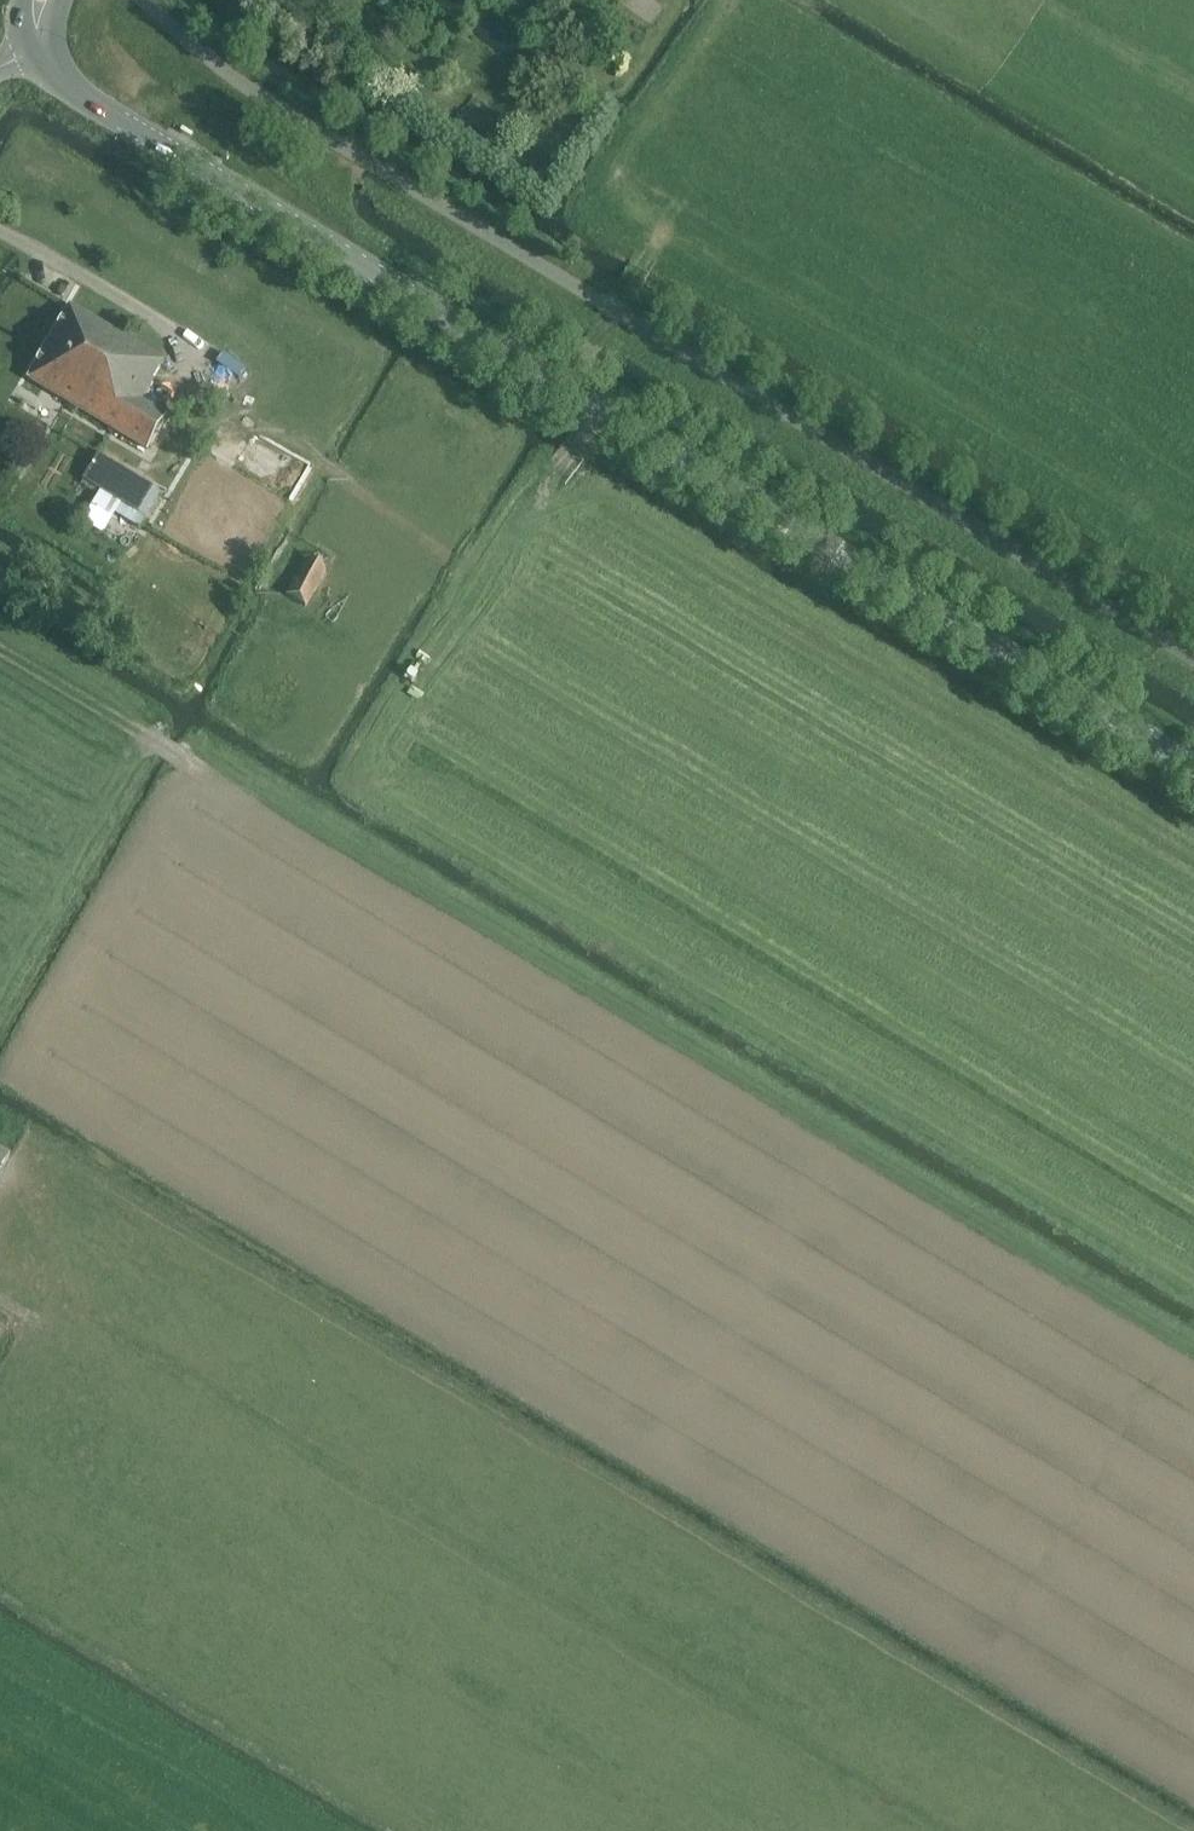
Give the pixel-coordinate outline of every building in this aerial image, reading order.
[(406,13),(413,0),(383,0),(406,13)] [(148,450),(168,415),(142,401),(165,362),(70,305),(28,378),(148,450)] [(138,514),(154,488),(98,454),(83,480),(138,514)] [(306,608),(327,573),(305,560),(286,595),(306,608)] [(12,1156),(0,1149),(0,1179),(12,1156)]
